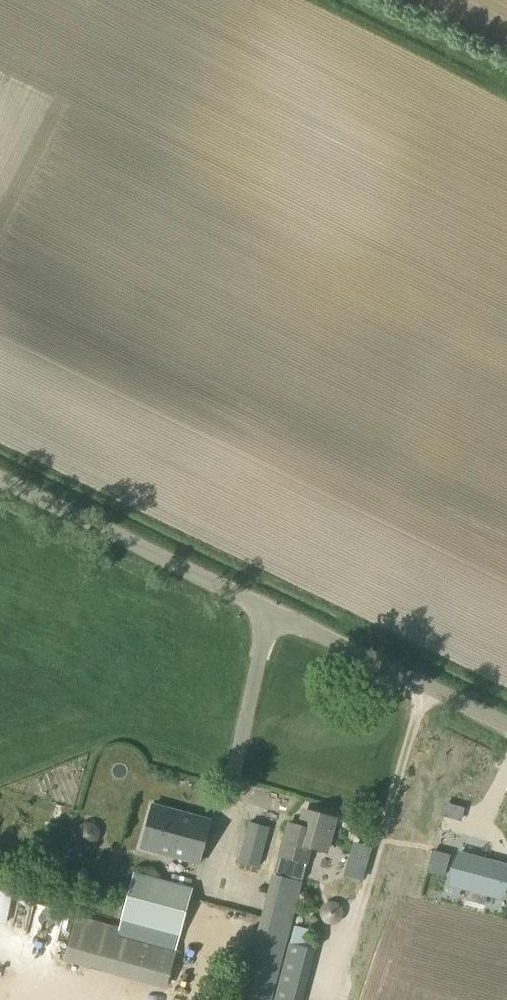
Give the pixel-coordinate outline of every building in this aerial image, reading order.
[(197,863),(209,820),(152,805),(140,848),(197,863)] [(325,853),(334,818),(304,809),(297,835),(286,832),(280,854),(305,861),(308,848),(325,853)] [(259,868),(270,828),(249,822),(238,862),(259,868)] [(456,856),(448,885),(470,891),(467,900),(482,904),(484,895),(500,900),(506,874),(506,871),(456,856)] [(179,936),(192,889),(132,872),(120,920),(179,936)] [(5,955),(13,940),(0,934),(0,953),(5,955)] [(289,943),(285,957),(311,964),(315,950),(289,943)] [(15,977),(16,968),(0,966),(0,975),(15,977)] [(18,981),(0,979),(0,989),(17,990),(18,981)] [(277,987),(274,999),(302,999),(304,994),(277,987)]
